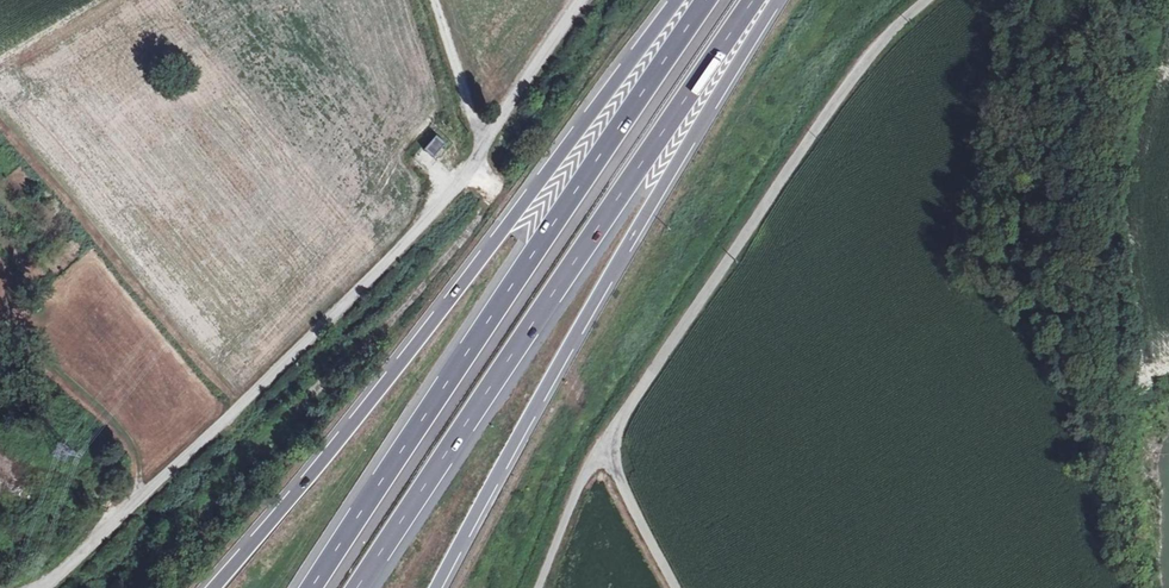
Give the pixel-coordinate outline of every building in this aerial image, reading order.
[(445,143),(435,135),(423,149),(433,157),(445,143)]
